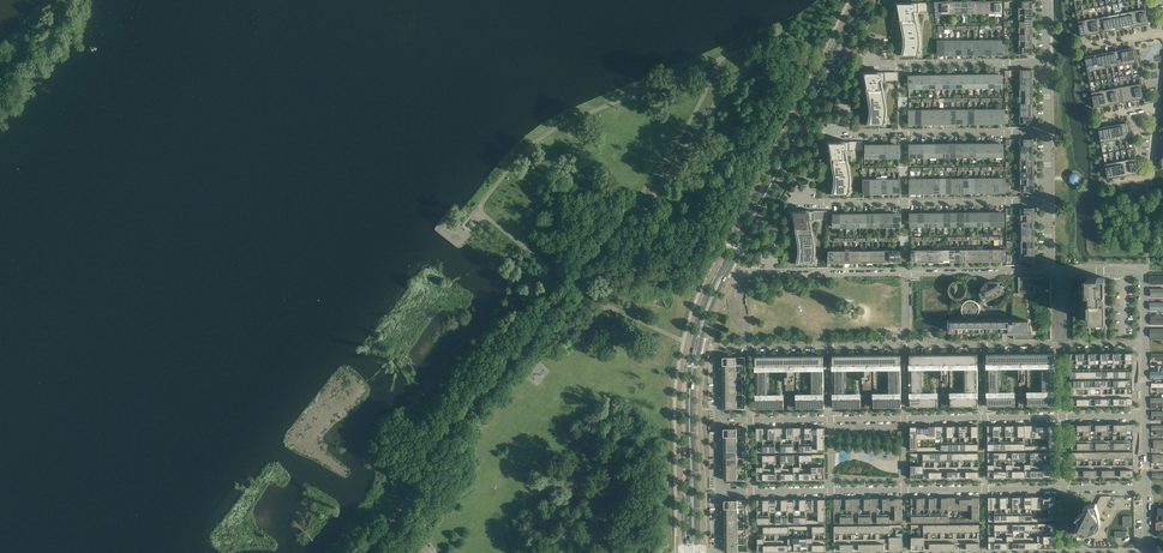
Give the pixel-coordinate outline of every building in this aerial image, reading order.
[(1076,11),(1083,10),(1081,0),(1080,0),(1081,4),(1077,5),(1076,0),(1074,0),(1076,11)] [(1137,26),(1141,25),(1142,25),(1137,0),(1134,0),(1131,1),(1136,26),(1137,26)] [(1142,25),(1143,25),(1148,24),(1145,10),(1144,0),(1137,0),(1142,25)] [(1131,27),(1135,26),(1136,26),(1131,1),(1125,2),(1130,27),(1131,27)] [(1125,28),(1129,27),(1129,28),(1130,27),(1125,2),(1119,3),(1124,29),(1125,28)] [(920,34),(915,12),(934,12),(933,7),(933,3),(897,3),(903,35),(904,36),(904,38),(904,40),(904,42),(904,44),(904,45),(904,47),(903,48),(903,51),(902,53),(902,54),(902,56),(918,55),(918,54),(919,53),(919,51),(919,50),(920,48),(920,46),(920,44),(920,43),(920,42),(920,40),(920,39),(920,36),(920,34)] [(1119,29),(1123,29),(1124,29),(1119,3),(1113,4),(1118,30),(1119,29)] [(1113,31),(1113,30),(1117,30),(1118,30),(1113,4),(1107,5),(1112,31),(1113,31)] [(1107,32),(1111,31),(1112,31),(1107,5),(1101,6),(1106,32),(1107,32)] [(1101,33),(1105,32),(1106,32),(1101,6),(1095,7),(1100,33),(1101,33)] [(1095,34),(1099,33),(1100,33),(1095,7),(1089,9),(1094,34),(1095,34)] [(1089,35),(1093,34),(1094,34),(1089,9),(1083,10),(1088,35),(1089,35)] [(1083,36),(1087,35),(1088,35),(1083,10),(1076,11),(1081,37),(1083,36)] [(1123,50),(1123,49),(1121,50),(1126,75),(1132,74),(1127,48),(1127,49),(1123,50)] [(1129,48),(1127,48),(1132,74),(1138,73),(1134,50),(1134,48),(1129,48)] [(1117,51),(1117,50),(1115,51),(1120,76),(1126,75),(1121,50),(1117,51)] [(1111,52),(1109,52),(1114,78),(1120,76),(1115,51),(1111,52)] [(1105,53),(1103,53),(1108,79),(1114,78),(1109,52),(1105,53)] [(1099,54),(1097,54),(1102,80),(1108,79),(1103,53),(1099,54)] [(1093,55),(1091,55),(1096,81),(1102,80),(1097,54),(1093,55)] [(1087,56),(1085,56),(1090,82),(1096,81),(1091,55),(1091,56),(1087,56)] [(884,104),(880,81),(898,81),(898,72),(862,72),(862,73),(868,104),(868,106),(868,108),(868,111),(868,113),(868,115),(868,117),(868,119),(867,120),(867,121),(867,123),(866,124),(866,125),(882,125),(883,123),(883,121),(884,119),(884,117),(884,115),(885,114),(885,113),(885,111),(885,109),(885,108),(884,105),(884,104)] [(1132,74),(1137,100),(1138,100),(1138,99),(1143,99),(1138,73),(1132,74)] [(1132,101),(1137,100),(1132,74),(1126,75),(1131,101),(1132,101)] [(1126,102),(1131,101),(1126,75),(1120,76),(1125,102),(1126,102)] [(1120,103),(1124,102),(1125,102),(1120,76),(1114,78),(1119,103),(1120,103)] [(1114,104),(1118,103),(1119,103),(1114,78),(1108,79),(1113,104),(1114,104)] [(1108,105),(1112,104),(1113,104),(1108,79),(1102,80),(1107,106),(1108,105)] [(1102,106),(1106,105),(1106,106),(1107,106),(1102,80),(1096,81),(1101,107),(1102,106)] [(1096,108),(1096,107),(1100,107),(1101,107),(1096,81),(1090,82),(1094,108),(1096,108)] [(1124,123),(1123,123),(1127,149),(1134,148),(1129,124),(1129,122),(1124,123)] [(1118,124),(1117,124),(1121,150),(1127,149),(1123,123),(1122,123),(1118,124)] [(1112,125),(1111,125),(1115,151),(1121,150),(1117,124),(1116,124),(1116,125),(1112,125)] [(1106,126),(1105,127),(1109,152),(1115,151),(1111,125),(1110,125),(1110,126),(1106,126)] [(1100,128),(1100,127),(1098,128),(1103,153),(1109,152),(1105,127),(1104,127),(1100,128)] [(849,174),(844,150),(862,150),(862,141),(826,142),(832,173),(832,175),(833,177),(833,179),(833,181),(833,184),(833,185),(832,187),(832,190),(831,192),(831,194),(847,194),(847,192),(848,192),(848,190),(848,188),(849,186),(849,185),(849,183),(849,182),(849,181),(849,179),(849,177),(849,176),(849,174)] [(1127,149),(1132,175),(1134,174),(1139,173),(1134,148),(1127,149)] [(1128,175),(1132,174),(1132,175),(1127,149),(1121,150),(1126,176),(1128,175)] [(1122,177),(1122,176),(1126,176),(1121,150),(1115,151),(1120,177),(1122,177)] [(1116,178),(1116,177),(1120,177),(1115,151),(1109,152),(1114,178),(1116,178)] [(1110,179),(1114,178),(1109,152),(1103,153),(1108,179),(1110,179)] [(813,243),(809,220),(827,220),(827,211),(791,211),(793,222),(797,243),(797,244),(797,246),(797,248),(797,249),(797,250),(797,251),(797,253),(797,255),(797,256),(796,258),(796,259),(796,261),(795,263),(795,264),(811,263),(812,262),(812,260),(813,259),(813,258),(813,256),(813,254),(813,253),(814,251),(814,249),(813,248),(813,247),(813,245),(813,244),(813,243)] [(1052,340),(1051,276),(1018,277),(1018,293),(1013,293),(1014,320),(951,321),(951,332),(1014,331),(1014,339),(1036,339),(1036,340),(1052,340)] [(1105,324),(1105,297),(1105,277),(1088,277),(1088,276),(1073,276),(1073,305),(1073,340),(1107,340),(1106,324),(1105,324)] [(1150,276),(1150,285),(1162,285),(1162,276),(1150,276)] [(967,286),(966,285),(965,284),(965,283),(964,283),(963,282),(962,281),(961,281),(960,281),(959,281),(958,281),(957,281),(956,281),(955,281),(954,281),(953,282),(952,283),(951,283),(951,284),(950,285),(950,286),(949,287),(949,288),(949,289),(949,290),(949,291),(949,292),(949,293),(949,294),(950,294),(950,295),(951,296),(951,297),(952,297),(953,298),(954,299),(955,299),(956,299),(957,299),(958,299),(959,299),(960,299),(961,299),(962,298),(963,298),(964,297),(965,297),(965,296),(966,295),(966,294),(967,294),(967,293),(967,292),(967,291),(967,290),(967,289),(967,288),(967,287),(967,286)] [(987,300),(1004,292),(1004,291),(1003,290),(1003,289),(1002,288),(1002,287),(1001,286),(1000,285),(999,285),(998,284),(989,288),(981,292),(981,293),(981,294),(981,295),(981,296),(981,297),(982,298),(982,299),(982,300),(983,300),(983,301),(983,302),(987,300)] [(1150,289),(1150,298),(1162,298),(1162,289),(1150,289)] [(976,301),(975,301),(974,300),(973,300),(972,300),(971,300),(970,300),(969,300),(967,300),(966,301),(965,301),(965,302),(964,302),(964,303),(963,303),(962,305),(962,306),(962,307),(961,308),(961,309),(961,310),(962,311),(962,312),(963,313),(963,314),(964,315),(965,316),(966,317),(967,317),(968,318),(969,318),(970,318),(971,318),(972,318),(973,318),(974,318),(975,317),(976,317),(977,316),(978,315),(979,314),(979,313),(980,312),(980,311),(980,310),(980,309),(980,308),(980,307),(980,306),(979,305),(979,304),(978,303),(977,302),(976,301)] [(1150,303),(1150,311),(1162,311),(1162,303),(1150,303)] [(1160,316),(1160,314),(1155,314),(1155,316),(1151,316),(1151,325),(1162,325),(1162,316),(1160,316)] [(1150,329),(1150,338),(1162,338),(1162,329),(1150,329)] [(1132,380),(1132,377),(1132,353),(1129,353),(1129,352),(1128,352),(1128,353),(1123,353),(1123,352),(1122,352),(1122,353),(1117,353),(1117,352),(1116,352),(1116,353),(1111,353),(1111,352),(1110,352),(1110,353),(1105,353),(1105,352),(1104,352),(1104,353),(1098,353),(1098,352),(1098,353),(1092,353),(1092,352),(1092,353),(1086,353),(1080,353),(1074,353),(1073,353),(1070,353),(1071,381),(1071,405),(1075,405),(1075,406),(1075,405),(1080,405),(1080,406),(1081,406),(1081,405),(1086,405),(1086,406),(1087,406),(1087,405),(1091,405),(1092,406),(1092,405),(1098,405),(1099,405),(1105,405),(1110,405),(1111,405),(1117,405),(1123,405),(1124,405),(1128,405),(1129,405),(1133,405),(1132,380)] [(1015,406),(1015,392),(1014,367),(1017,367),(1025,367),(1027,367),(1028,406),(1055,405),(1055,395),(1055,366),(1054,366),(1054,364),(1055,364),(1055,353),(987,354),(987,364),(987,366),(987,406),(1015,406)] [(938,407),(938,393),(937,368),(940,368),(948,368),(950,368),(951,406),(978,406),(978,394),(978,366),(977,366),(977,364),(978,364),(978,354),(910,355),(910,365),(910,367),(910,407),(938,407)] [(861,407),(861,394),(860,368),(863,368),(871,368),(873,368),(874,407),(901,407),(901,395),(901,367),(900,367),(900,365),(901,365),(901,355),(900,355),(896,355),(892,355),(887,355),(883,355),(882,355),(879,356),(879,355),(878,355),(878,356),(874,356),(874,355),(873,355),(873,356),(869,356),(869,355),(869,356),(869,355),(866,355),(866,356),(865,356),(865,355),(865,356),(860,356),(860,355),(860,356),(856,356),(855,356),(852,356),(851,356),(847,356),(846,356),(843,356),(842,356),(838,356),(833,356),(833,366),(833,368),(833,408),(861,407)] [(784,408),(784,395),(783,369),(786,369),(794,369),(796,369),(797,408),(824,408),(824,396),(824,368),(823,368),(823,366),(824,366),(824,356),(756,357),(756,367),(756,369),(756,408),(784,408)] [(746,408),(746,382),(745,357),(724,357),(723,357),(723,365),(724,365),(724,366),(723,366),(724,372),(724,373),(724,379),(724,381),(724,387),(724,388),(724,394),(724,395),(724,401),(724,403),(724,409),(746,408)] [(1023,406),(1023,382),(1025,382),(1025,380),(1025,374),(1025,367),(1017,367),(1017,374),(1017,380),(1017,382),(1019,382),(1019,406),(1023,406)] [(1161,367),(1161,371),(1150,371),(1150,377),(1162,377),(1162,367),(1161,367)] [(869,407),(869,384),(871,384),(871,381),(871,376),(871,368),(863,368),(863,376),(863,382),(863,384),(865,384),(865,407),(869,407)] [(946,406),(946,383),(948,383),(948,381),(948,375),(948,368),(940,368),(940,375),(940,381),(940,383),(942,383),(942,407),(946,406)] [(792,408),(792,384),(794,384),(794,382),(794,377),(794,369),(786,369),(786,377),(786,382),(786,384),(788,384),(788,408),(792,408)] [(1151,383),(1151,387),(1157,387),(1157,391),(1162,391),(1162,383),(1151,383)] [(1151,397),(1151,408),(1157,408),(1157,405),(1162,405),(1162,408),(1162,397),(1151,397)] [(1151,410),(1151,416),(1158,416),(1158,420),(1162,419),(1162,410),(1151,410)] [(1133,449),(1133,433),(1133,424),(1130,424),(1130,423),(1129,423),(1129,424),(1124,424),(1123,424),(1118,424),(1117,424),(1111,424),(1105,424),(1099,424),(1093,424),(1087,424),(1086,424),(1081,425),(1081,424),(1080,424),(1080,425),(1075,425),(1075,424),(1074,424),(1074,425),(1071,425),(1071,440),(1071,449),(1133,449)] [(1056,446),(1055,435),(1055,425),(1052,425),(1052,424),(1051,424),(1051,425),(1049,425),(1045,425),(1045,424),(1045,425),(1041,425),(1041,424),(1040,424),(1040,425),(1033,425),(1033,424),(1033,425),(1029,425),(1028,425),(1022,425),(1021,425),(1016,425),(1015,425),(1010,425),(1009,425),(1003,425),(997,425),(991,425),(990,425),(987,425),(988,450),(1049,450),(1049,446),(1056,446)] [(979,450),(978,434),(978,426),(975,426),(975,425),(975,426),(969,426),(969,425),(968,425),(968,426),(963,426),(963,425),(962,425),(962,426),(957,426),(957,425),(956,425),(956,426),(951,426),(951,425),(950,425),(950,426),(945,426),(945,425),(944,425),(944,426),(938,426),(938,425),(937,425),(937,426),(933,426),(926,426),(925,426),(921,426),(920,426),(917,426),(915,426),(914,426),(910,426),(911,448),(917,447),(917,451),(979,450)] [(1152,425),(1152,429),(1156,429),(1156,433),(1159,433),(1159,435),(1162,435),(1162,433),(1162,425),(1152,425)] [(825,448),(824,437),(824,427),(820,427),(818,427),(814,427),(812,427),(809,427),(808,427),(803,427),(802,427),(796,428),(796,427),(795,427),(794,428),(794,427),(793,427),(793,428),(791,428),(791,427),(790,427),(790,428),(784,428),(784,427),(784,428),(778,428),(778,427),(777,427),(777,428),(775,428),(775,427),(775,428),(772,428),(772,427),(772,428),(766,428),(766,427),(765,427),(765,428),(763,428),(761,428),(761,427),(760,427),(760,428),(756,428),(756,441),(763,441),(763,449),(757,449),(757,453),(818,452),(818,448),(825,448)] [(747,480),(746,450),(746,428),(724,428),(724,436),(725,436),(725,438),(724,438),(724,444),(725,444),(725,445),(724,445),(724,451),(725,451),(725,452),(724,452),(724,458),(725,458),(725,460),(724,460),(724,466),(725,466),(725,467),(725,473),(725,474),(725,480),(747,480)] [(1153,440),(1153,448),(1162,448),(1162,450),(1162,439),(1153,440)] [(1133,476),(1133,455),(1133,451),(1071,452),(1072,477),(1075,477),(1076,477),(1081,476),(1081,477),(1081,476),(1087,476),(1087,477),(1088,477),(1088,476),(1092,476),(1092,477),(1093,477),(1093,476),(1099,476),(1099,477),(1100,477),(1100,476),(1105,476),(1105,477),(1106,477),(1106,476),(1111,476),(1111,477),(1111,476),(1118,476),(1118,477),(1118,476),(1124,476),(1124,477),(1124,476),(1129,476),(1130,476),(1133,476)] [(1056,477),(1056,464),(1056,452),(988,453),(988,477),(992,477),(992,478),(992,477),(997,477),(997,478),(998,478),(998,477),(1003,477),(1003,478),(1004,478),(1004,477),(1010,477),(1010,478),(1011,478),(1011,477),(1015,477),(1015,478),(1016,478),(1016,477),(1022,477),(1022,478),(1022,477),(1028,477),(1028,478),(1029,478),(1029,477),(1034,477),(1040,477),(1041,477),(1047,477),(1048,477),(1051,477),(1052,477),(1056,477)] [(974,466),(974,462),(979,462),(979,453),(911,453),(911,478),(915,478),(915,479),(915,478),(919,478),(919,479),(920,479),(920,478),(926,478),(926,479),(927,479),(927,478),(932,478),(932,479),(933,479),(933,478),(938,478),(938,479),(938,478),(945,478),(951,478),(956,478),(957,478),(963,478),(964,478),(969,478),(970,478),(974,478),(975,478),(979,478),(979,466),(974,466)] [(825,479),(825,466),(813,466),(812,458),(825,458),(825,454),(757,455),(757,459),(763,459),(763,467),(757,467),(757,480),(761,480),(763,480),(766,480),(767,480),(772,480),(773,480),(779,480),(780,480),(782,480),(784,480),(785,480),(791,480),(797,479),(797,480),(798,480),(798,479),(800,479),(800,480),(800,479),(803,479),(803,480),(803,479),(809,479),(809,480),(810,480),(810,479),(816,479),(816,480),(816,479),(820,479),(820,480),(821,480),(821,479),(825,479)] [(1152,454),(1152,463),(1162,463),(1162,454),(1152,454)] [(1056,518),(1056,506),(1056,496),(1052,496),(1050,496),(1046,496),(1045,496),(1042,496),(1041,496),(1034,497),(1034,496),(1033,496),(1033,497),(1029,497),(1029,496),(1029,497),(1022,497),(1022,496),(1022,497),(1016,497),(1016,496),(1016,497),(1010,497),(1010,496),(1010,497),(1004,497),(1004,496),(1003,496),(1003,497),(998,497),(998,496),(997,496),(997,497),(992,497),(992,496),(991,496),(991,497),(988,497),(988,522),(1050,521),(1050,518),(1056,518)] [(1100,518),(1112,496),(1101,496),(1096,504),(1096,503),(1089,505),(1090,506),(1079,515),(1081,516),(1076,528),(1077,528),(1078,535),(1078,536),(1080,535),(1082,535),(1084,534),(1086,534),(1090,536),(1093,531),(1094,531),(1095,530),(1097,529),(1098,528),(1099,527),(1100,526),(1100,525),(1100,524),(1100,523),(1100,522),(1100,521),(1100,519),(1100,518)] [(902,519),(902,508),(902,498),(898,498),(898,497),(898,498),(896,498),(895,498),(894,498),(894,497),(893,497),(893,498),(887,498),(886,498),(881,498),(880,498),(874,498),(873,498),(871,498),(868,498),(862,498),(855,498),(853,498),(850,498),(849,498),(844,499),(844,498),(843,498),(843,499),(841,499),(841,498),(840,498),(840,499),(839,499),(839,498),(838,498),(838,499),(834,499),(834,512),(840,512),(840,520),(834,520),(834,523),(896,523),(896,519),(902,519)] [(979,518),(979,507),(979,497),(975,497),(973,497),(972,497),(969,497),(968,497),(965,497),(964,497),(957,497),(956,497),(952,497),(945,497),(939,497),(939,498),(933,498),(933,497),(933,498),(927,498),(927,497),(926,497),(926,498),(921,498),(921,497),(920,497),(920,498),(915,498),(915,497),(914,497),(914,498),(911,498),(911,523),(973,522),(973,518),(979,518)] [(825,520),(825,508),(825,499),(821,499),(821,498),(821,499),(819,499),(818,499),(817,499),(817,498),(816,498),(816,499),(809,499),(809,498),(808,498),(808,499),(806,499),(804,499),(804,498),(803,498),(803,499),(797,499),(797,498),(797,499),(791,499),(790,499),(788,499),(785,499),(779,499),(778,499),(772,499),(770,499),(769,499),(767,499),(766,499),(761,499),(760,499),(757,499),(757,518),(757,524),(819,524),(819,520),(825,520)] [(747,551),(747,522),(747,500),(725,500),(725,508),(726,508),(726,509),(725,509),(725,515),(726,515),(726,516),(725,516),(725,522),(726,522),(726,524),(725,524),(725,530),(726,530),(726,531),(725,531),(725,537),(726,537),(726,538),(725,538),(725,544),(726,544),(726,546),(725,546),(725,552),(747,551)] [(1131,526),(1131,516),(1123,516),(1123,526),(1131,526)] [(1057,548),(1056,523),(988,524),(989,549),(993,549),(998,549),(1004,549),(1005,549),(1011,549),(1012,549),(1016,549),(1017,549),(1022,549),(1023,549),(1029,549),(1030,549),(1035,548),(1035,549),(1035,548),(1041,548),(1041,549),(1041,548),(1048,548),(1048,549),(1048,548),(1052,548),(1052,549),(1053,549),(1053,548),(1057,548)] [(980,549),(979,531),(979,524),(911,525),(912,550),(915,550),(916,550),(921,550),(927,550),(928,550),(934,550),(935,550),(939,549),(939,550),(940,550),(940,549),(945,549),(945,550),(946,550),(946,549),(952,549),(952,550),(953,550),(953,549),(958,549),(958,550),(958,549),(964,549),(964,550),(964,549),(971,549),(971,550),(971,549),(975,549),(975,550),(976,550),(976,549),(980,549)] [(903,550),(902,537),(890,537),(890,529),(902,529),(902,525),(841,526),(834,526),(835,551),(839,551),(840,551),(844,550),(844,551),(844,550),(850,550),(850,551),(851,551),(851,550),(857,550),(857,551),(858,551),(858,550),(862,550),(862,551),(863,551),(863,550),(868,550),(868,551),(869,551),(869,550),(874,550),(874,551),(875,551),(875,550),(881,550),(881,551),(881,550),(884,550),(884,551),(884,550),(885,550),(885,551),(886,551),(886,550),(894,550),(898,550),(899,550),(903,550)] [(826,551),(825,532),(825,526),(757,527),(757,530),(763,530),(764,538),(757,538),(758,551),(761,551),(761,552),(762,552),(762,551),(767,551),(767,552),(767,551),(773,551),(773,552),(774,552),(774,551),(779,551),(779,552),(780,552),(780,551),(785,551),(785,552),(786,552),(786,551),(792,551),(792,552),(793,552),(793,551),(795,551),(795,552),(795,551),(798,551),(799,551),(803,551),(810,551),(811,551),(813,551),(816,551),(822,551),(823,551),(826,551)]
